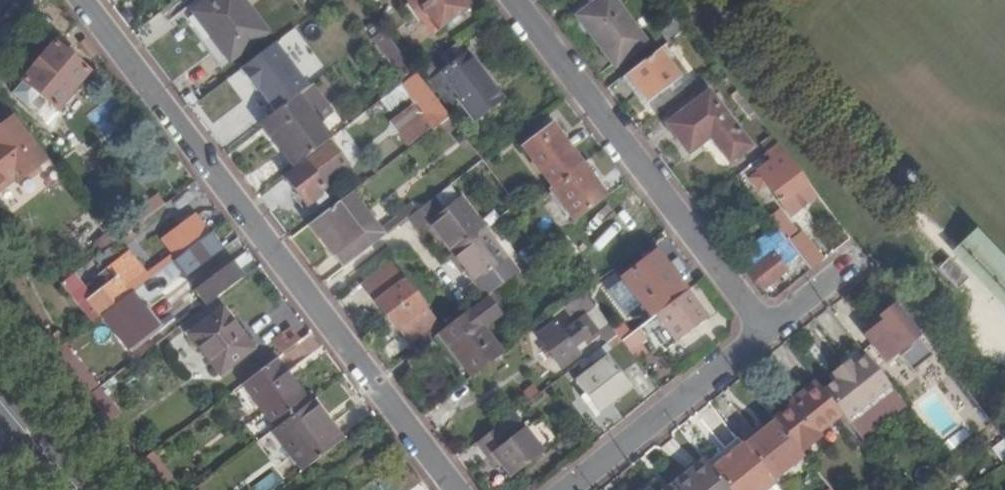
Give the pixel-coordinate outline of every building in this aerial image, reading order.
[(244,0),(207,0),(191,12),(230,64),(269,34),(244,0)] [(458,0),(408,0),(433,34),(452,20),(456,25),(462,21),(458,16),(466,10),(458,0)] [(458,0),(466,10),(470,7),(465,0),(459,0),(458,0)] [(615,0),(598,0),(574,18),(615,71),(648,45),(615,0)] [(658,33),(668,45),(690,28),(681,16),(658,33)] [(373,38),(407,83),(417,75),(384,30),(373,38)] [(302,79),(274,40),(237,65),(266,105),(302,79)] [(56,44),(24,81),(58,111),(90,74),(56,44)] [(503,102),(458,44),(435,62),(443,74),(433,81),(453,107),(462,100),(478,122),(503,102)] [(673,69),(660,51),(627,75),(647,103),(678,80),(681,86),(691,78),(680,65),(673,69)] [(647,103),(627,75),(623,79),(643,106),(647,103)] [(385,108),(412,96),(406,83),(380,95),(385,108)] [(326,117),(306,89),(295,98),(315,125),(326,117)] [(265,107),(272,115),(289,102),(285,96),(281,99),(280,96),(265,107)] [(745,147),(708,96),(664,129),(689,160),(710,143),(724,161),(745,147)] [(273,137),(296,168),(329,143),(315,125),(295,98),(289,102),(272,115),(258,126),(270,140),(273,137)] [(10,173),(14,178),(46,156),(10,109),(0,116),(0,181),(10,173)] [(407,146),(431,128),(424,117),(398,135),(407,146)] [(458,143),(465,138),(450,118),(443,123),(458,143)] [(529,155),(553,188),(582,166),(558,134),(529,155)] [(779,144),(771,134),(760,143),(768,152),(779,144)] [(270,140),(292,171),(296,168),(273,137),(270,140)] [(767,153),(774,163),(751,180),(757,188),(766,182),(781,203),(808,183),(779,144),(768,152),(767,153)] [(343,159),(333,145),(288,178),(308,206),(315,201),(319,207),(328,200),(325,195),(321,197),(318,194),(325,189),(322,185),(343,169),(338,163),(343,159)] [(552,189),(576,221),(587,213),(606,199),(582,166),(553,188),(552,189)] [(646,207),(627,182),(606,199),(587,213),(603,234),(627,217),(629,220),(646,207)] [(817,194),(808,183),(781,203),(790,215),(817,194)] [(334,253),(345,268),(399,227),(409,220),(394,201),(374,217),(354,192),(309,227),(330,256),(334,253)] [(159,197),(138,212),(145,222),(166,206),(159,197)] [(447,214),(436,199),(411,218),(423,232),(432,225),(441,238),(444,236),(456,250),(452,253),(464,268),(468,265),(479,281),(507,260),(463,201),(447,214)] [(162,239),(173,259),(209,234),(196,213),(162,239)] [(120,241),(114,231),(106,236),(114,246),(120,241)] [(802,233),(788,244),(798,258),(810,273),(824,262),(802,233)] [(209,234),(173,259),(187,278),(223,253),(209,234)] [(788,244),(784,239),(771,249),(775,254),(785,268),(798,258),(788,244)] [(974,240),(960,253),(1004,299),(1004,273),(974,240)] [(92,298),(75,275),(61,285),(91,325),(104,316),(133,294),(151,280),(131,253),(109,268),(118,280),(92,298)] [(623,280),(653,320),(687,294),(657,253),(623,280)] [(775,254),(749,273),(763,291),(774,283),(777,287),(783,283),(780,278),(788,272),(785,268),(775,254)] [(233,261),(197,289),(208,304),(245,277),(233,261)] [(942,274),(962,294),(972,284),(953,264),(942,274)] [(412,345),(438,325),(405,282),(404,282),(392,266),(365,287),(397,330),(399,328),(412,345)] [(158,327),(133,294),(104,316),(128,349),(158,327)] [(707,321),(687,294),(653,320),(644,327),(651,337),(656,333),(669,350),(707,321)] [(159,320),(170,307),(158,296),(147,308),(159,320)] [(501,315),(488,298),(443,332),(438,337),(469,376),(502,350),(484,328),(501,315)] [(574,346),(606,322),(594,306),(569,326),(566,322),(559,327),(556,323),(537,337),(561,368),(579,354),(574,346)] [(873,344),(863,353),(866,357),(876,369),(915,338),(894,308),(863,332),(873,344)] [(254,352),(225,311),(191,334),(221,376),(254,352)] [(438,325),(412,345),(417,353),(438,337),(443,332),(438,325)] [(618,338),(622,343),(630,336),(621,325),(613,331),(618,338)] [(622,343),(618,338),(608,345),(613,351),(622,343)] [(63,344),(51,354),(107,419),(119,409),(63,344)] [(837,380),(824,390),(842,414),(849,422),(892,389),(876,369),(866,357),(854,366),(849,362),(833,374),(837,380)] [(631,388),(609,358),(577,383),(598,412),(631,388)] [(245,385),(278,429),(310,405),(277,361),(245,385)] [(802,400),(774,421),(795,447),(800,454),(820,440),(816,433),(842,414),(824,390),(817,381),(798,394),(802,400)] [(892,389),(849,422),(861,438),(904,405),(892,389)] [(274,433),(304,473),(342,444),(313,404),(310,405),(278,429),(274,433)] [(749,422),(734,434),(743,445),(749,452),(764,472),(795,447),(774,421),(768,413),(752,426),(749,422)] [(543,450),(513,415),(477,445),(495,466),(500,463),(512,477),(543,450)] [(743,445),(711,470),(727,489),(770,489),(775,486),(770,479),(764,472),(749,452),(743,445)] [(770,479),(800,454),(795,447),(764,472),(770,479)] [(673,488),(705,463),(701,458),(669,484),(673,488)] [(705,463),(673,488),(670,489),(727,489),(711,470),(705,463)]
